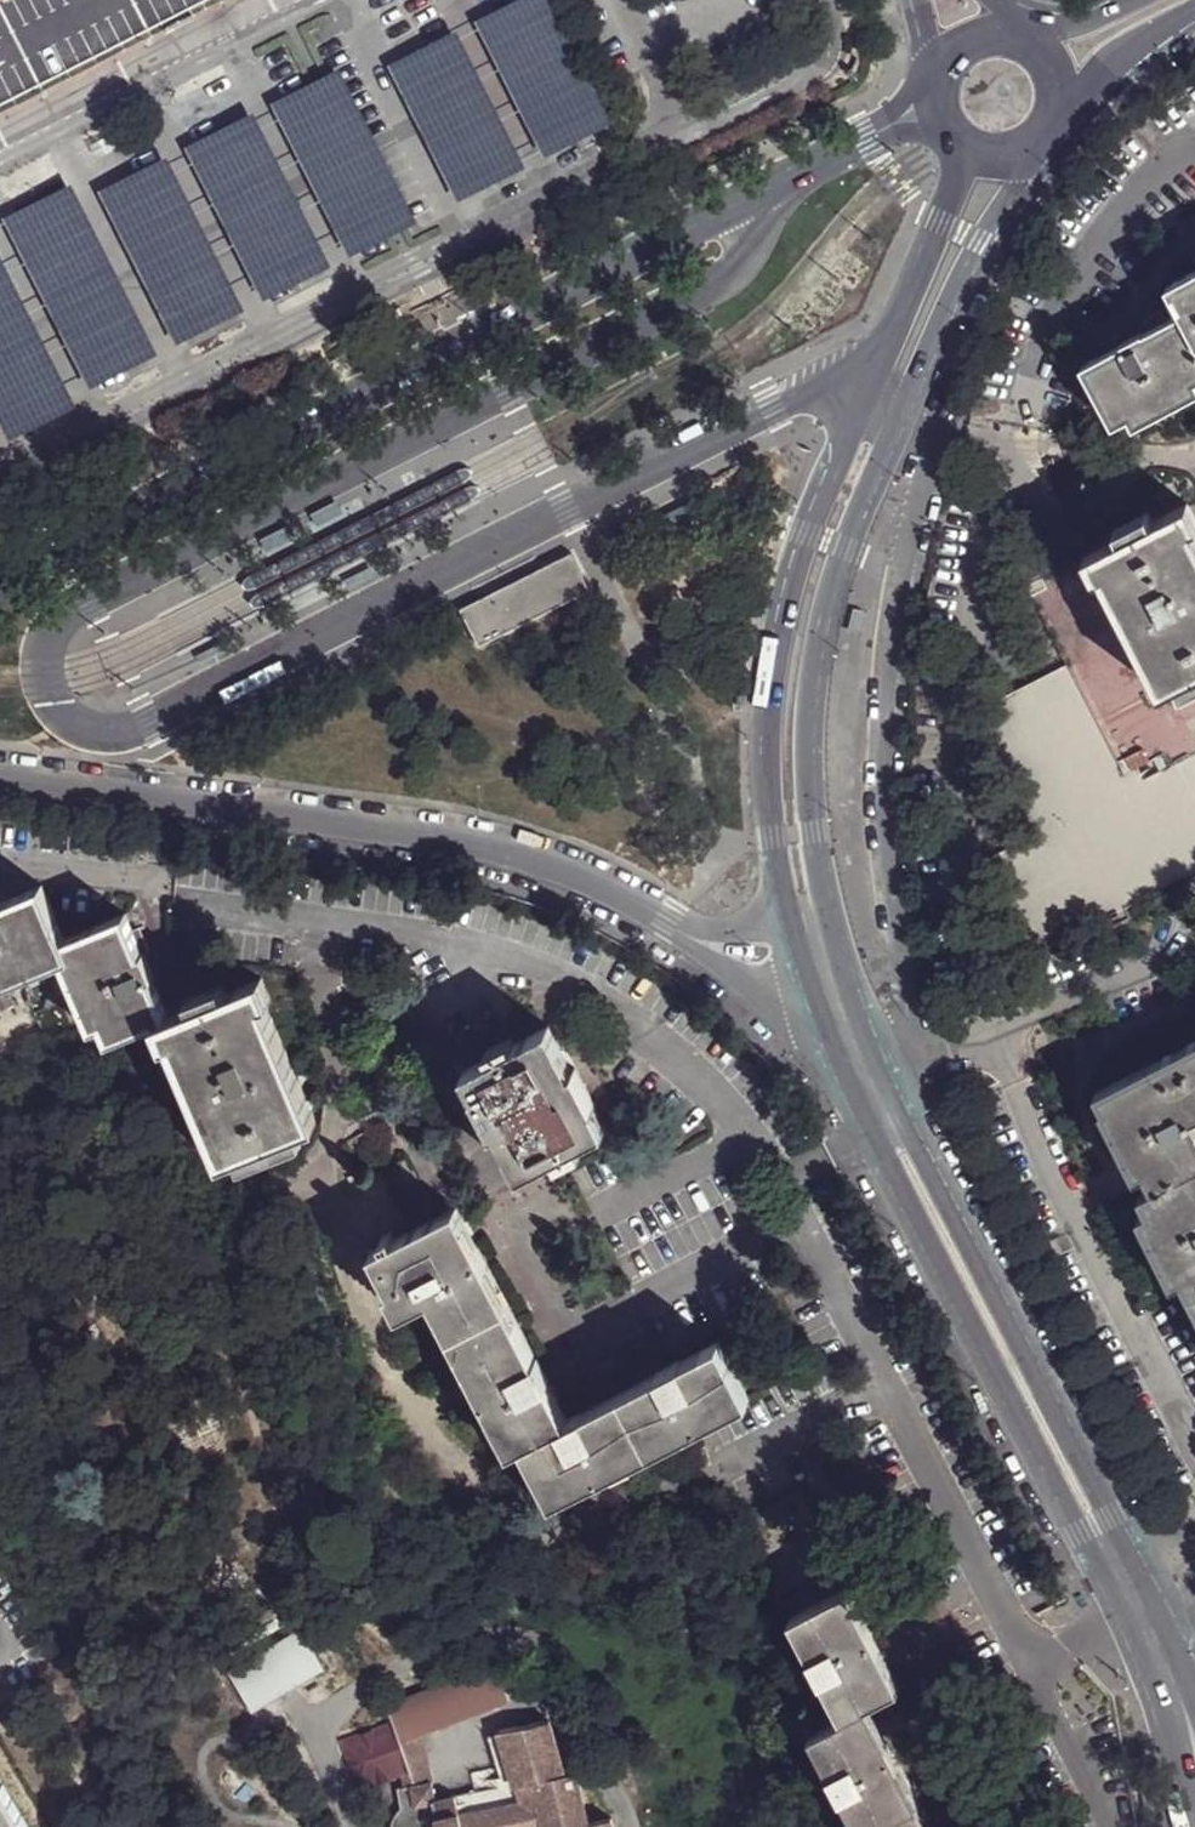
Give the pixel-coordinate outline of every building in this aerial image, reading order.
[(143,0),(0,0),(0,73),(143,0)] [(0,73),(0,97),(191,0),(143,0),(0,73)] [(477,22),(544,155),(610,121),(549,0),(521,0),(477,22)] [(456,32),(390,65),(457,198),(522,166),(456,32)] [(327,75),(274,102),(351,252),(399,228),(416,219),(338,69),(327,75)] [(251,114),(188,146),(263,296),(326,264),(251,114)] [(166,157),(101,190),(176,342),(241,310),(166,157)] [(69,187),(6,219),(90,384),(153,353),(69,187)] [(8,436),(73,403),(0,260),(0,420),(8,436)] [(1176,276),(1191,301),(1194,309),(1194,266),(1176,276)] [(1191,301),(1154,322),(1153,318),(1127,332),(1128,335),(1091,355),(1121,414),(1138,404),(1194,374),(1194,309),(1191,301)] [(1138,404),(1143,414),(1194,386),(1194,374),(1138,404)] [(1167,679),(1184,672),(1194,666),(1194,508),(1188,496),(1160,508),(1127,525),(1097,541),(1109,564),(1167,679)] [(1127,525),(1160,508),(1157,500),(1125,517),(1127,525)] [(1050,528),(1013,547),(1028,574),(1065,557),(1050,528)] [(1109,564),(1097,541),(1093,544),(1103,565),(1109,564)] [(573,552),(461,607),(479,645),(591,589),(573,552)] [(1031,943),(1123,897),(1131,893),(1194,861),(1194,746),(1178,754),(1172,744),(1133,761),(1080,656),(986,705),(1038,819),(985,848),(1031,943)] [(1184,672),(1188,679),(1194,676),(1194,666),(1184,672)] [(55,957),(59,967),(70,962),(99,1030),(107,1047),(153,1028),(158,1026),(168,1022),(152,982),(152,981),(142,958),(140,957),(124,919),(65,942),(39,890),(0,906),(0,980),(55,957)] [(0,980),(0,990),(59,967),(55,957),(0,980)] [(70,962),(59,967),(90,1035),(99,1030),(70,962)] [(255,984),(265,1007),(270,1005),(260,981),(255,984)] [(168,1022),(158,1026),(168,1049),(218,1168),(236,1162),(298,1136),(317,1128),(303,1099),(303,1097),(265,1007),(255,984),(223,997),(190,1012),(168,1022)] [(190,1012),(223,997),(220,990),(186,1003),(190,1012)] [(158,1026),(153,1028),(163,1049),(168,1049),(158,1026)] [(549,1028),(464,1073),(475,1094),(473,1095),(494,1132),(497,1131),(520,1174),(605,1130),(593,1108),(572,1071),(549,1028)] [(1105,1074),(1112,1091),(1146,1158),(1154,1174),(1141,1180),(1148,1197),(1183,1265),(1194,1289),(1194,1029),(1105,1074)] [(1146,1158),(1112,1091),(1103,1095),(1137,1163),(1146,1158)] [(298,1136),(236,1162),(241,1169),(301,1144),(298,1136)] [(1183,1265),(1148,1197),(1140,1202),(1174,1269),(1183,1265)] [(458,1210),(373,1256),(393,1292),(388,1295),(400,1317),(432,1301),(518,1447),(566,1422),(458,1210)] [(125,1334),(119,1338),(120,1349),(136,1339),(125,1334)] [(566,1422),(518,1447),(550,1504),(747,1400),(717,1348),(566,1422)] [(847,1589),(790,1619),(842,1718),(867,1704),(899,1687),(847,1589)] [(297,1622),(229,1664),(255,1704),(322,1663),(297,1622)] [(604,1819),(586,1822),(577,1768),(564,1771),(555,1716),(504,1726),(512,1780),(432,1793),(430,1780),(432,1779),(423,1728),(515,1692),(499,1651),(393,1692),(400,1711),(350,1731),(369,1779),(409,1763),(412,1783),(397,1786),(401,1806),(396,1810),(391,1819),(389,1826),(558,1826),(565,1826),(605,1826),(604,1819)] [(810,1735),(858,1826),(932,1826),(867,1704),(842,1718),(810,1735)] [(4,1787),(11,1784),(2,1770),(0,1771),(0,1780),(4,1787)] [(4,1787),(0,1780),(0,1826),(28,1826),(4,1787)]
